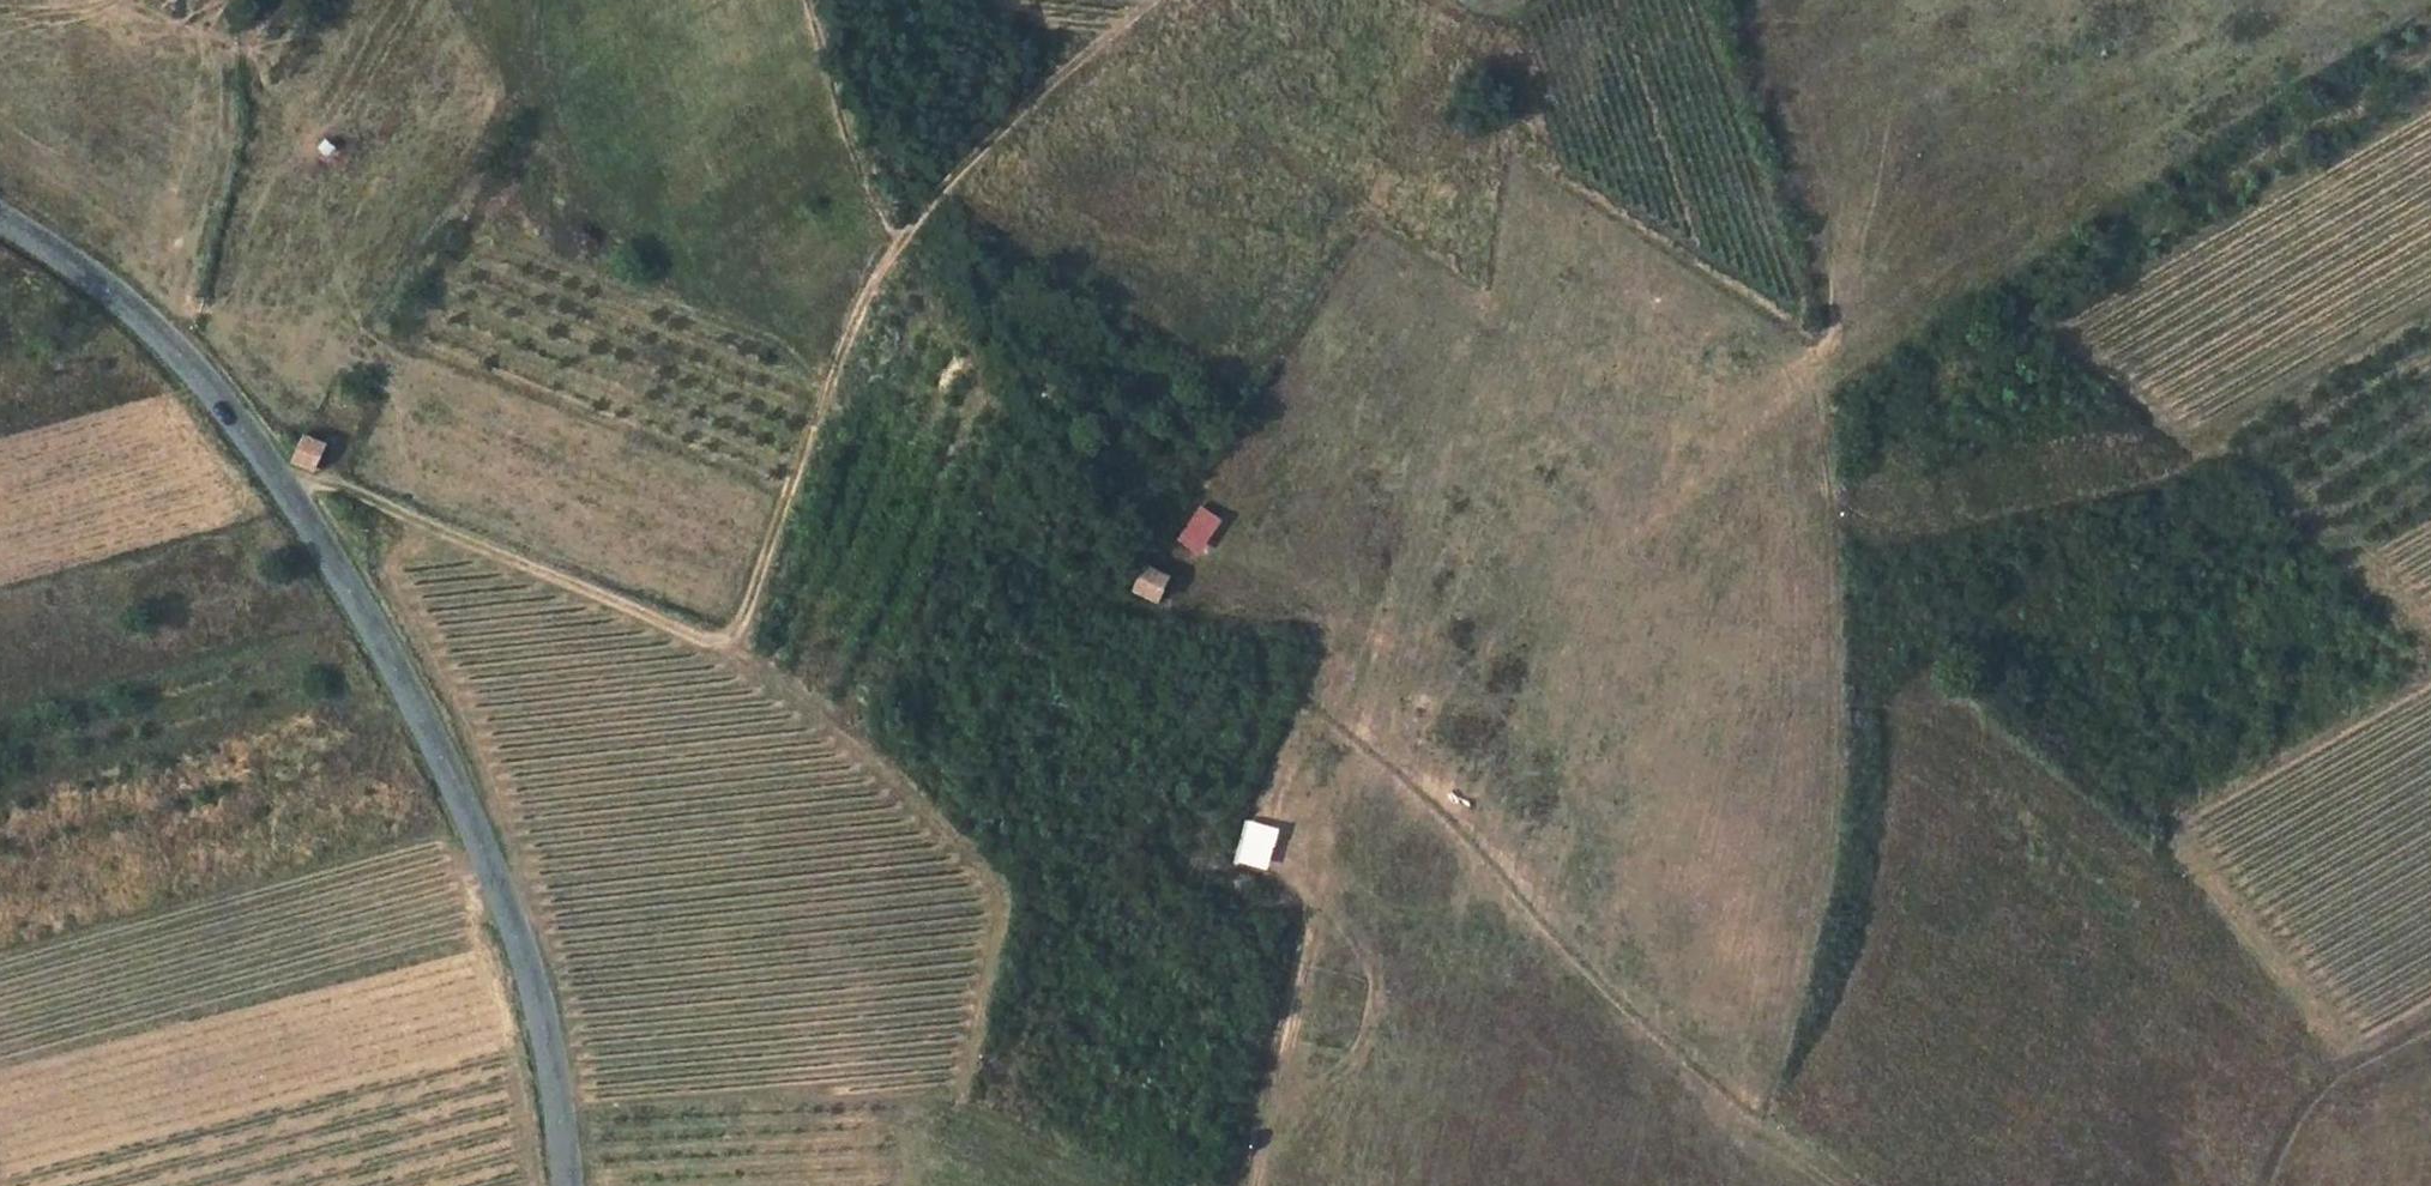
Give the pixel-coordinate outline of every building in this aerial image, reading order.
[(307,470),(326,480),(337,460),(318,451),(307,470)] [(1148,582),(1141,603),(1163,611),(1171,589),(1148,582)] [(1237,863),(1270,869),(1278,824),(1245,819),(1237,863)]
